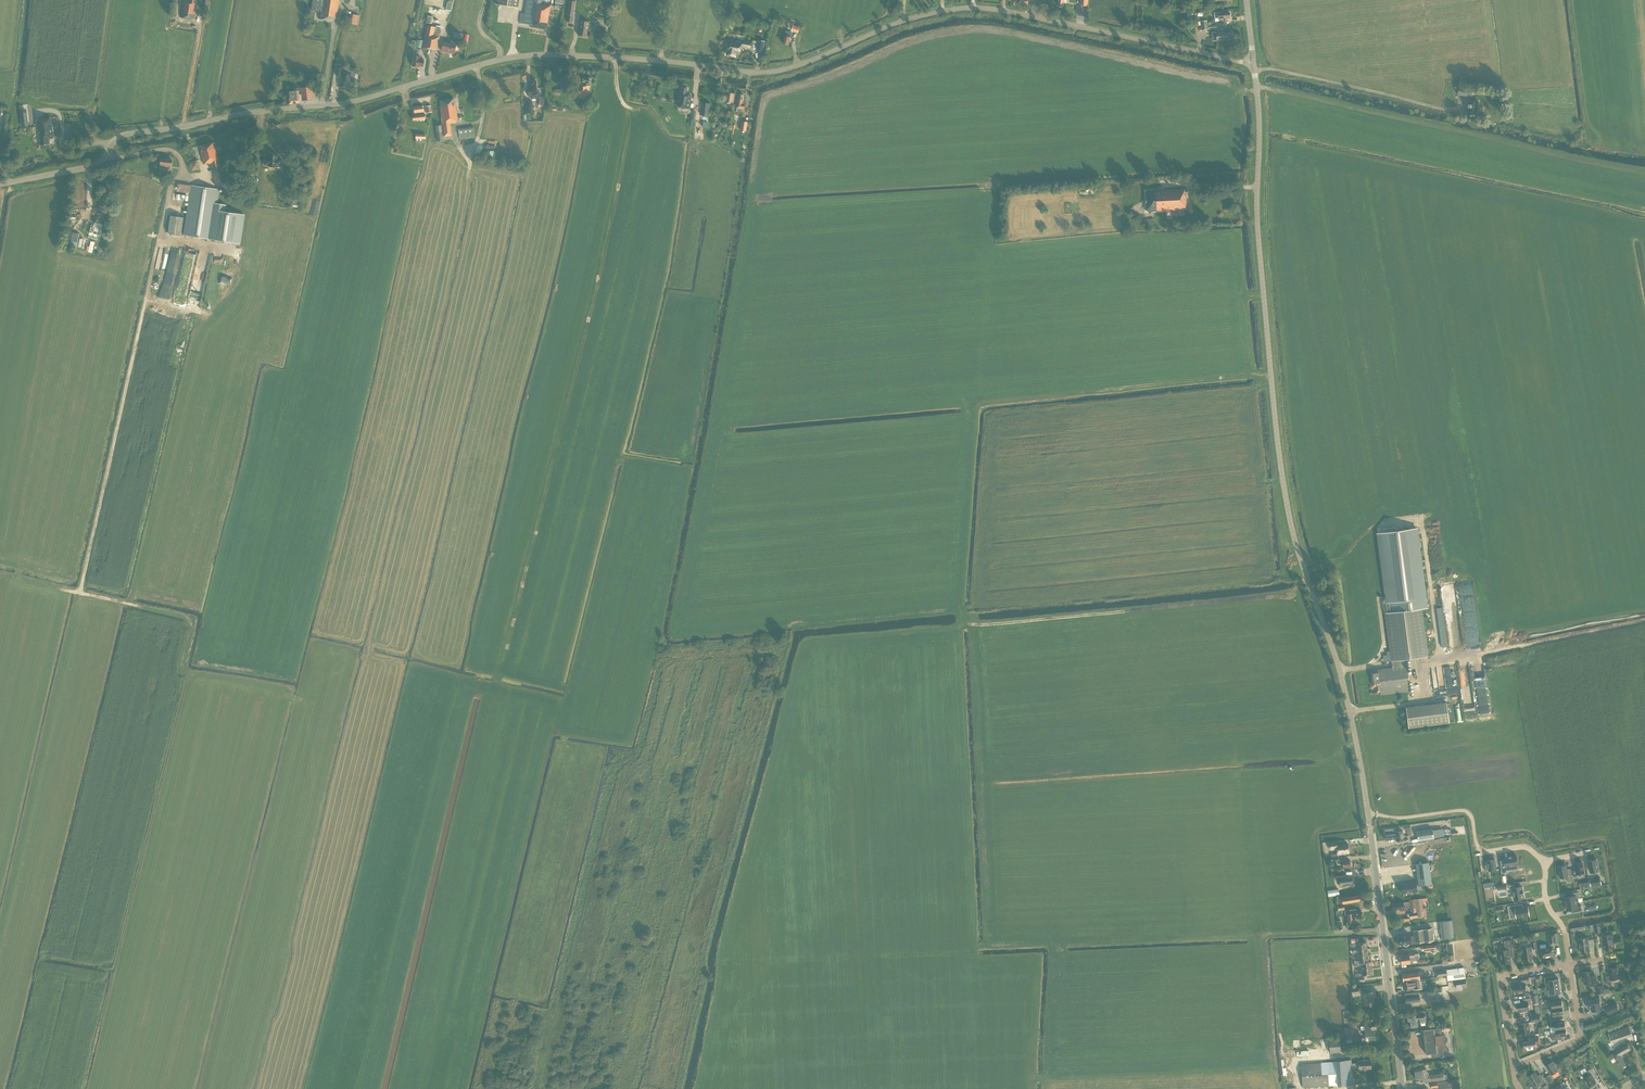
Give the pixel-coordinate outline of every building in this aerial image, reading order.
[(196,0),(183,0),(181,17),(194,19),(196,0)] [(311,10),(320,11),(318,18),(335,21),(339,0),(313,0),(311,10)] [(542,0),(526,0),(522,23),(530,24),(530,27),(546,29),(550,6),(546,6),(546,5),(541,4),(542,0)] [(575,1),(569,0),(567,15),(568,15),(567,21),(572,22),(575,1)] [(1230,17),(1229,12),(1218,13),(1218,12),(1214,12),(1214,18),(1219,18),(1219,20),(1222,20),(1222,18),(1230,17)] [(357,24),(359,15),(350,13),(349,23),(357,24)] [(586,37),(589,22),(579,20),(578,24),(580,24),(578,35),(586,37)] [(793,25),(789,24),(788,28),(792,29),(792,31),(798,33),(800,27),(793,25)] [(435,27),(435,26),(427,25),(422,47),(437,50),(439,36),(440,27),(435,27)] [(1224,32),(1224,30),(1216,31),(1216,36),(1217,42),(1226,41),(1226,39),(1232,38),(1231,31),(1224,32)] [(790,37),(792,32),(786,31),(785,35),(782,43),(788,45),(791,37),(790,37)] [(749,47),(750,42),(725,38),(723,47),(728,48),(727,55),(736,56),(737,51),(740,52),(741,46),(749,47)] [(450,40),(450,44),(442,42),(441,50),(454,53),(455,46),(457,46),(458,42),(450,40)] [(414,52),(414,55),(413,55),(412,66),(418,67),(418,65),(423,66),(424,59),(420,59),(420,56),(419,55),(419,52),(414,52)] [(342,71),(341,78),(340,86),(346,87),(347,81),(350,82),(352,73),(342,71)] [(591,78),(582,76),(581,84),(576,83),(574,92),(580,93),(579,97),(585,98),(586,95),(588,95),(591,78)] [(537,94),(536,80),(530,80),(530,88),(527,88),(527,95),(537,94)] [(311,86),(300,87),(301,94),(299,94),(298,87),(293,88),(294,90),(288,91),(289,104),(300,102),(300,100),(313,99),(311,86)] [(1457,94),(1471,96),(1472,89),(1458,87),(1457,94)] [(677,107),(689,108),(691,95),(686,95),(687,88),(682,88),(681,94),(679,94),(677,107)] [(735,93),(728,92),(728,96),(726,96),(725,103),(733,104),(735,93)] [(742,102),(744,94),(739,93),(737,108),(744,109),(745,103),(742,102)] [(454,103),(453,98),(440,100),(441,106),(440,106),(444,136),(452,135),(450,122),(458,121),(455,103),(454,103)] [(1477,102),(1467,101),(1466,113),(1475,114),(1477,102)] [(702,115),(709,116),(710,103),(703,103),(702,115)] [(423,111),(422,105),(414,106),(414,112),(415,112),(415,115),(412,115),(413,120),(426,119),(425,113),(423,114),(423,111)] [(42,118),(36,119),(38,135),(39,134),(40,145),(50,143),(49,138),(53,137),(50,116),(41,118),(42,118)] [(475,137),(474,126),(459,128),(460,139),(475,137)] [(426,134),(416,134),(416,143),(424,143),(425,139),(426,134)] [(223,180),(214,142),(200,145),(201,151),(200,151),(203,164),(211,162),(216,183),(223,180)] [(277,154),(269,153),(268,157),(264,157),(264,164),(268,164),(268,165),(276,166),(276,165),(280,166),(281,159),(277,158),(277,154)] [(171,166),(172,159),(161,158),(160,165),(168,166),(168,169),(170,169),(171,166)] [(225,205),(217,204),(219,189),(191,185),(180,184),(179,191),(180,191),(179,194),(183,194),(184,192),(190,193),(184,235),(239,243),(244,215),(224,212),(225,205)] [(1184,194),(1184,189),(1145,191),(1146,211),(1186,209),(1186,194),(1184,194)] [(100,221),(102,214),(96,212),(95,220),(94,222),(94,225),(91,224),(88,237),(100,240),(104,224),(100,223),(100,221)] [(180,234),(183,217),(170,215),(168,232),(180,234)] [(1426,608),(1416,528),(1377,533),(1385,602),(1382,603),(1384,613),(1391,661),(1392,667),(1377,669),(1377,670),(1370,671),(1372,686),(1376,686),(1377,692),(1380,691),(1380,695),(1410,691),(1406,659),(1427,656),(1421,608),(1426,608)] [(1460,595),(1461,601),(1466,600),(1466,604),(1465,604),(1465,609),(1469,608),(1467,594),(1464,594),(1464,595),(1460,595)] [(1461,636),(1453,636),(1453,648),(1460,647),(1460,641),(1461,641),(1461,636)] [(1445,688),(1438,688),(1436,667),(1431,668),(1433,691),(1443,690),(1443,693),(1453,693),(1452,685),(1445,686),(1445,688)] [(1466,709),(1473,708),(1470,690),(1463,691),(1466,709)] [(1408,728),(1449,723),(1446,702),(1406,707),(1408,728)] [(1434,838),(1432,828),(1417,831),(1418,841),(1434,838)] [(1395,831),(1384,832),(1385,840),(1396,839),(1396,841),(1403,840),(1402,831),(1395,832),(1395,831)] [(1348,853),(1347,843),(1336,844),(1336,841),(1329,842),(1330,849),(1336,849),(1337,854),(1348,853)] [(1501,864),(1502,873),(1506,872),(1506,870),(1513,869),(1513,866),(1517,865),(1516,856),(1512,857),(1509,857),(1504,858),(1505,863),(1501,864)] [(1350,866),(1349,860),(1342,861),(1341,860),(1338,860),(1338,857),(1331,858),(1332,861),(1338,860),(1339,864),(1342,864),(1342,867),(1350,866)] [(1496,859),(1489,860),(1490,870),(1497,869),(1496,859)] [(1596,859),(1588,861),(1591,873),(1599,871),(1596,859)] [(1431,884),(1428,862),(1415,864),(1418,885),(1431,884)] [(1576,870),(1573,871),(1574,877),(1577,876),(1577,874),(1584,873),(1582,862),(1575,864),(1576,870)] [(1565,865),(1558,867),(1560,878),(1566,877),(1567,882),(1573,881),(1570,868),(1566,869),(1565,865)] [(1342,874),(1342,872),(1335,873),(1335,875),(1336,879),(1339,879),(1340,887),(1342,886),(1343,887),(1346,887),(1347,886),(1353,885),(1352,877),(1343,878),(1342,874)] [(1600,877),(1590,879),(1591,886),(1601,884),(1600,877)] [(1410,882),(1400,883),(1402,893),(1417,891),(1415,881),(1410,882)] [(1514,884),(1509,885),(1510,889),(1513,888),(1515,900),(1523,898),(1523,894),(1524,894),(1523,890),(1522,890),(1521,886),(1515,887),(1514,884)] [(1579,897),(1578,892),(1572,893),(1572,896),(1564,898),(1565,904),(1577,902),(1576,898),(1579,897)] [(1360,901),(1359,895),(1342,897),(1341,895),(1336,896),(1338,910),(1344,909),(1343,903),(1360,901)] [(1427,898),(1422,899),(1422,898),(1409,900),(1409,901),(1403,902),(1393,903),(1394,909),(1404,908),(1410,907),(1411,913),(1410,913),(1410,918),(1417,917),(1426,916),(1426,908),(1423,909),(1422,902),(1427,901),(1427,898)] [(1578,906),(1577,902),(1565,904),(1566,911),(1575,909),(1575,912),(1582,911),(1581,906),(1578,906)] [(1520,904),(1508,906),(1509,913),(1516,912),(1516,917),(1529,915),(1528,906),(1520,908),(1520,904)] [(1354,913),(1353,909),(1345,910),(1345,914),(1347,914),(1348,922),(1354,921),(1354,920),(1357,919),(1357,918),(1362,918),(1362,912),(1354,913)] [(1452,920),(1440,921),(1442,938),(1454,937),(1452,920)] [(1432,928),(1414,931),(1414,936),(1410,936),(1410,935),(1405,936),(1405,935),(1402,936),(1397,936),(1398,944),(1403,944),(1405,945),(1407,945),(1408,943),(1411,943),(1415,942),(1434,940),(1432,928)] [(1557,944),(1555,933),(1549,934),(1550,945),(1557,944)] [(1604,948),(1614,947),(1612,934),(1602,936),(1604,948)] [(1581,952),(1589,951),(1589,946),(1591,946),(1595,946),(1594,939),(1588,940),(1588,938),(1579,939),(1581,952)] [(1514,953),(1512,940),(1504,941),(1506,950),(1499,951),(1501,964),(1511,962),(1510,953),(1514,953)] [(1524,952),(1525,960),(1533,959),(1531,951),(1532,951),(1531,946),(1522,948),(1523,953),(1524,952)] [(1554,956),(1553,947),(1540,949),(1542,958),(1554,956)] [(1407,953),(1407,954),(1400,955),(1401,964),(1410,963),(1412,963),(1412,961),(1418,960),(1418,958),(1420,958),(1419,953),(1410,954),(1410,952),(1407,953)] [(1368,961),(1368,955),(1357,956),(1358,961),(1356,961),(1356,960),(1354,960),(1354,963),(1356,963),(1368,962),(1368,961)] [(1446,969),(1435,971),(1435,976),(1446,975),(1447,980),(1455,979),(1465,978),(1463,967),(1446,969)] [(1610,976),(1606,976),(1607,985),(1612,984),(1612,979),(1619,978),(1617,967),(1609,969),(1610,976)] [(1372,974),(1371,968),(1361,969),(1362,973),(1360,974),(1360,973),(1357,973),(1358,976),(1362,975),(1372,974)] [(1418,971),(1402,973),(1403,981),(1410,980),(1419,979),(1418,971)] [(1583,972),(1584,984),(1590,983),(1591,986),(1597,985),(1596,978),(1593,978),(1592,971),(1583,972)] [(1550,987),(1559,985),(1558,979),(1552,980),(1551,976),(1545,978),(1545,981),(1549,981),(1550,987)] [(1465,978),(1455,979),(1456,987),(1466,985),(1465,978)] [(1527,992),(1525,984),(1530,983),(1530,979),(1522,980),(1522,984),(1514,985),(1516,993),(1527,992)] [(1409,981),(1403,982),(1404,990),(1410,989),(1410,988),(1414,987),(1414,982),(1409,982),(1409,981)] [(1560,992),(1559,985),(1550,987),(1551,993),(1548,993),(1548,997),(1555,996),(1555,992),(1560,992)] [(1442,995),(1441,987),(1430,989),(1431,997),(1442,995)] [(1358,988),(1351,989),(1351,994),(1362,992),(1363,996),(1364,996),(1365,1006),(1374,1005),(1372,991),(1365,992),(1364,988),(1358,988)] [(1419,1000),(1418,992),(1412,993),(1405,993),(1406,1003),(1418,1001),(1419,1000)] [(1600,997),(1587,999),(1588,1008),(1591,1007),(1592,1012),(1600,1010),(1600,1006),(1601,1006),(1600,997)] [(1517,1003),(1518,1012),(1529,1010),(1528,1004),(1531,1004),(1530,998),(1523,999),(1524,1002),(1517,1003)] [(1551,1002),(1552,1008),(1563,1007),(1562,1000),(1557,1001),(1557,998),(1550,999),(1550,1002),(1551,1002)] [(1616,1003),(1605,1008),(1608,1014),(1619,1009),(1616,1003)] [(1563,1007),(1552,1008),(1553,1015),(1552,1015),(1553,1018),(1560,1017),(1559,1014),(1564,1013),(1563,1007)] [(1427,1022),(1425,1011),(1417,1012),(1416,1015),(1417,1016),(1416,1016),(1416,1015),(1411,1015),(1411,1016),(1408,1016),(1408,1021),(1409,1027),(1418,1026),(1417,1023),(1418,1023),(1419,1024),(1427,1022)] [(1556,1030),(1566,1028),(1565,1022),(1558,1023),(1558,1019),(1551,1020),(1552,1027),(1555,1026),(1556,1030)] [(1520,1023),(1522,1034),(1530,1033),(1528,1022),(1520,1023)] [(1378,1036),(1377,1024),(1364,1025),(1361,1025),(1361,1031),(1365,1030),(1365,1036),(1378,1036)] [(1632,1035),(1629,1026),(1608,1033),(1611,1042),(1632,1035)] [(1442,1035),(1441,1027),(1431,1029),(1431,1028),(1423,1030),(1426,1054),(1432,1053),(1432,1056),(1436,1055),(1436,1056),(1445,1055),(1445,1053),(1446,1053),(1446,1052),(1447,1052),(1447,1051),(1448,1051),(1448,1050),(1448,1049),(1448,1048),(1448,1047),(1447,1047),(1447,1046),(1446,1046),(1446,1045),(1445,1045),(1444,1045),(1443,1042),(1444,1042),(1445,1042),(1446,1041),(1446,1040),(1447,1040),(1447,1039),(1447,1038),(1447,1037),(1446,1037),(1446,1036),(1445,1036),(1445,1035),(1444,1035),(1443,1035),(1442,1035)] [(1567,1035),(1566,1028),(1556,1030),(1556,1032),(1551,1033),(1552,1040),(1560,1039),(1560,1036),(1567,1035)] [(1340,1052),(1339,1036),(1328,1037),(1330,1053),(1340,1052)] [(1538,1036),(1531,1037),(1528,1038),(1529,1041),(1523,1042),(1524,1050),(1536,1049),(1536,1044),(1539,1043),(1538,1036)] [(1611,1052),(1614,1058),(1613,1059),(1614,1061),(1616,1060),(1621,1068),(1626,1065),(1620,1055),(1631,1049),(1628,1043),(1611,1052)] [(1304,1059),(1317,1056),(1315,1050),(1302,1053),(1304,1059)] [(1371,1069),(1370,1059),(1358,1060),(1358,1063),(1351,1063),(1351,1060),(1336,1061),(1301,1064),(1303,1087),(1338,1084),(1338,1085),(1353,1084),(1352,1068),(1358,1067),(1358,1070),(1371,1069)] [(1552,1061),(1545,1066),(1551,1075),(1558,1070),(1552,1061)] [(1588,1075),(1586,1072),(1580,1075),(1583,1079),(1584,1078),(1589,1087),(1596,1082),(1594,1078),(1597,1077),(1592,1068),(1587,1071),(1589,1075),(1588,1075)] [(1422,1069),(1414,1070),(1416,1080),(1419,1079),(1420,1082),(1422,1081),(1422,1082),(1429,1081),(1443,1079),(1442,1073),(1428,1075),(1428,1073),(1425,1069),(1422,1069)] [(1535,1072),(1528,1076),(1534,1086),(1538,1083),(1540,1085),(1545,1082),(1541,1076),(1539,1078),(1535,1072)] [(1553,1080),(1549,1074),(1545,1077),(1549,1083),(1553,1080)] [(1437,1082),(1430,1083),(1431,1087),(1435,1087),(1436,1088),(1443,1088),(1449,1087),(1448,1085),(1451,1085),(1451,1082),(1448,1082),(1448,1081),(1437,1082)]
